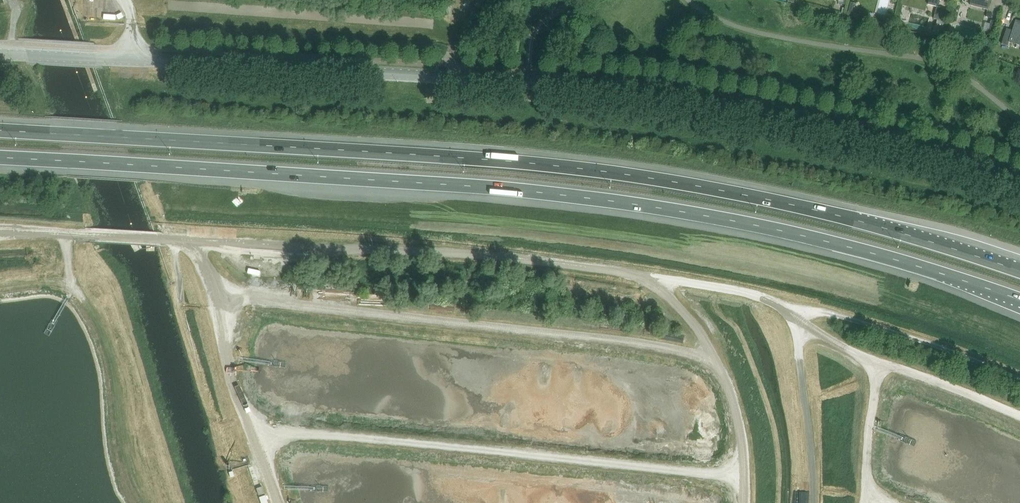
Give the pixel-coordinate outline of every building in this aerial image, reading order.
[(970,5),(988,9),(990,0),(971,0),(970,5)] [(851,2),(848,12),(854,13),(856,4),(851,2)] [(945,22),(948,9),(941,7),(937,6),(934,19),(938,19),(934,34),(941,36),(945,22)] [(987,32),(993,34),(996,22),(991,20),(987,32)] [(1001,44),(1007,46),(1008,42),(1019,46),(1019,21),(1015,20),(1012,30),(1006,28),(1001,44)]
